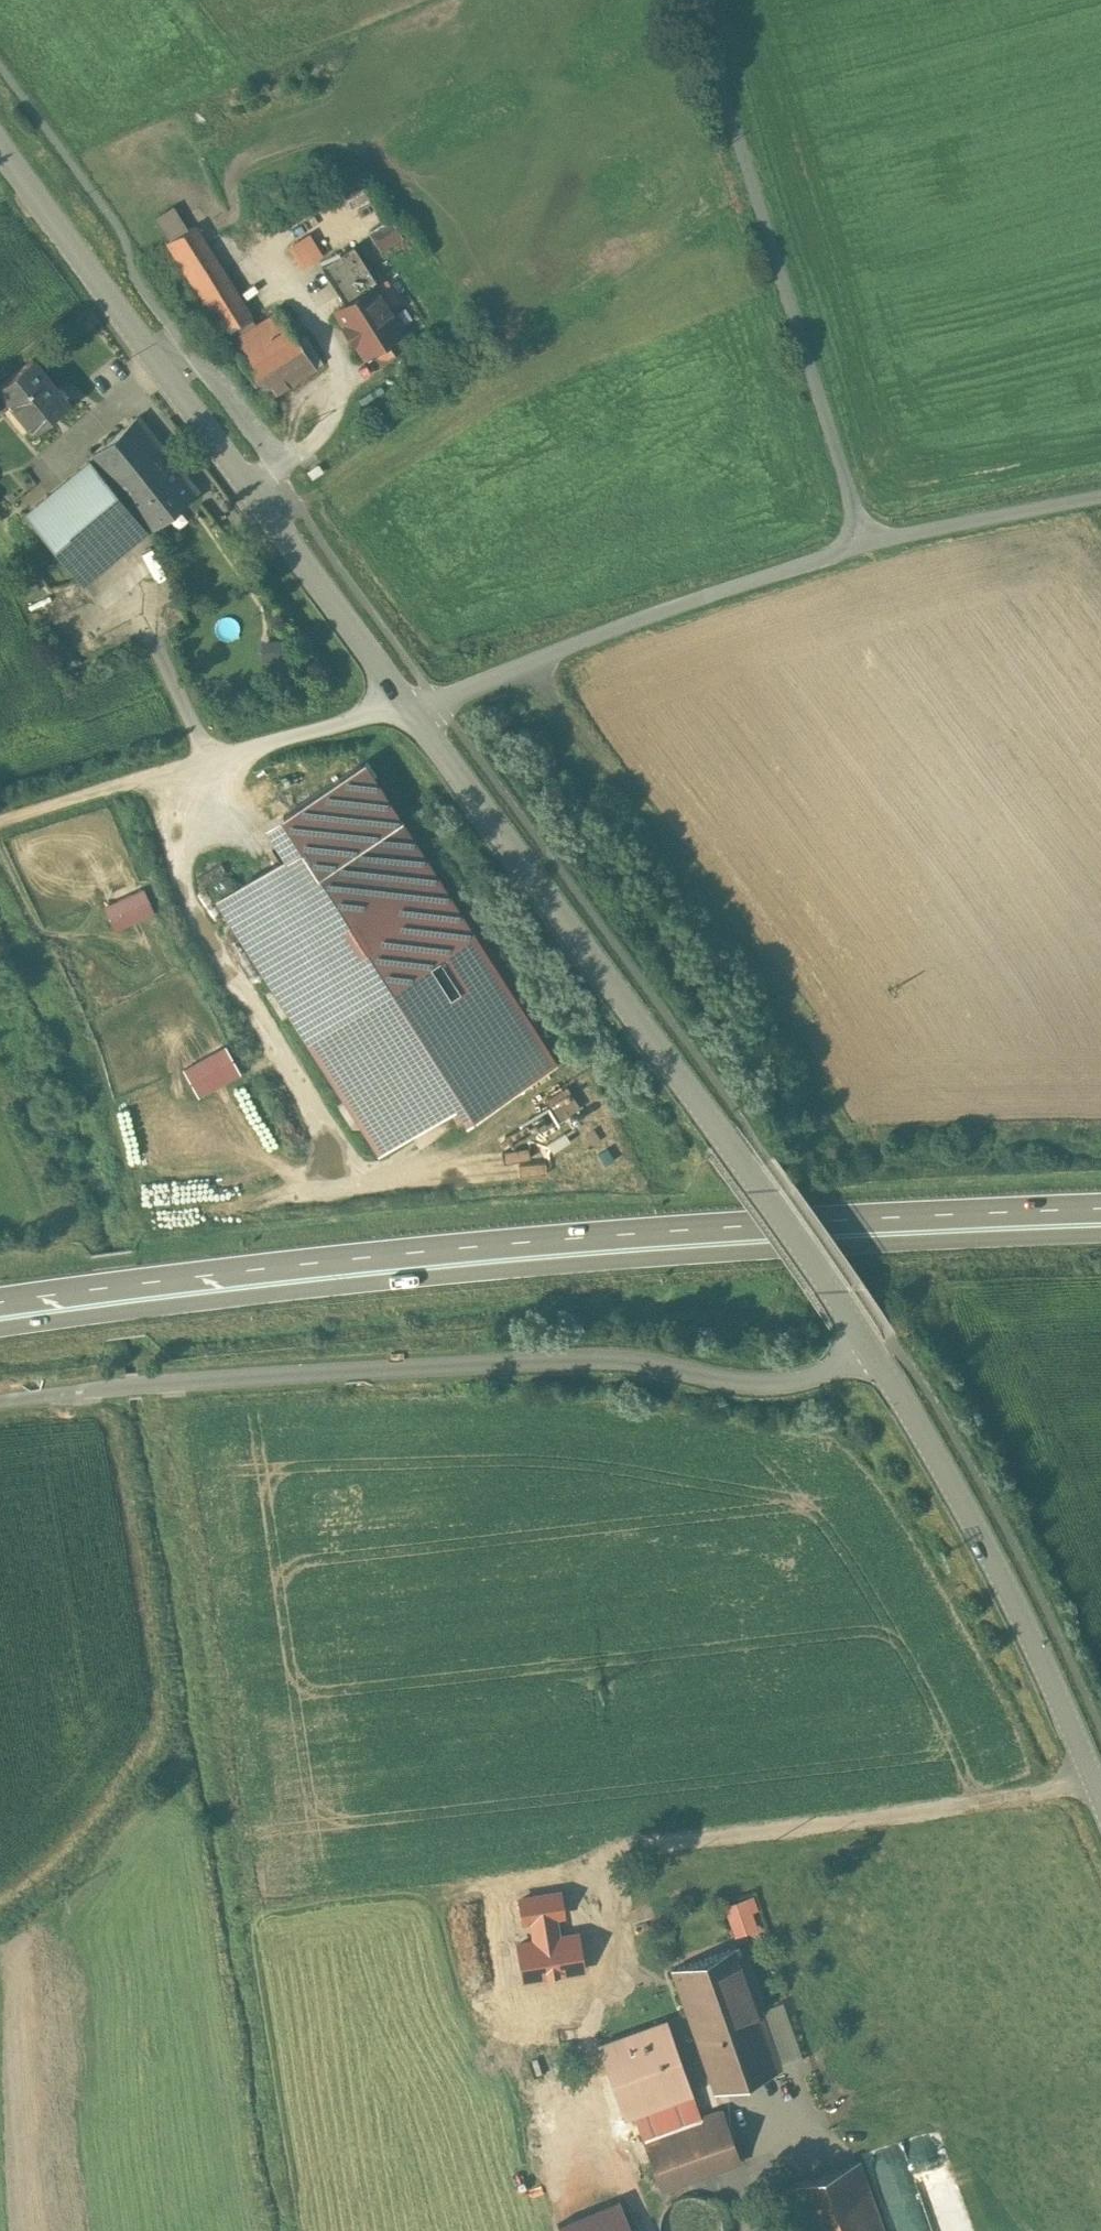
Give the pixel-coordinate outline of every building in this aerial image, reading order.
[(169,231),(188,221),(178,203),(159,212),(169,231)] [(385,247),(406,234),(394,215),(373,228),(385,247)] [(189,229),(168,242),(224,332),(251,315),(204,239),(195,225),(189,229)] [(313,229),(291,243),(305,266),(328,252),(313,229)] [(374,285),(376,287),(379,286),(353,245),(321,266),(345,304),(374,285)] [(376,287),(374,285),(345,304),(336,309),(346,325),(344,326),(353,340),(354,339),(364,353),(402,329),(376,287)] [(279,309),(230,341),(265,397),(315,366),(297,338),(279,309)] [(304,334),(297,338),(315,366),(322,362),(304,334)] [(11,402),(12,403),(15,400),(35,425),(32,428),(33,429),(67,401),(32,357),(0,383),(0,389),(11,402)] [(12,403),(11,402),(2,409),(23,435),(32,428),(35,425),(15,400),(12,403)] [(90,454),(92,457),(147,527),(148,528),(196,489),(137,415),(90,454)] [(89,460),(25,512),(83,582),(86,580),(86,579),(146,528),(147,529),(148,528),(147,527),(92,457),(89,460)] [(289,656),(288,637),(263,638),(264,657),(289,656)] [(283,812),(303,844),(318,869),(397,818),(361,762),(283,812)] [(303,844),(219,897),(309,1040),(472,935),(397,818),(318,869),(303,844)] [(472,935),(309,1040),(381,1152),(457,1103),(467,1121),(555,1064),(472,935)] [(567,1086),(545,1100),(559,1121),(581,1106),(567,1086)] [(594,1128),(586,1133),(592,1145),(601,1140),(594,1128)] [(564,1132),(548,1142),(553,1151),(569,1141),(564,1132)] [(532,1918),(554,1914),(563,1913),(559,1891),(520,1897),(523,1919),(532,1918)] [(727,1899),(736,1932),(766,1925),(758,1891),(727,1899)] [(536,1939),(518,1942),(524,1977),(583,1968),(577,1933),(558,1936),(554,1914),(532,1918),(536,1939)] [(777,2065),(734,1945),(671,1967),(714,2087),(777,2065)] [(665,2020),(600,2044),(625,2114),(690,2090),(665,2020)] [(721,2108),(642,2136),(661,2188),(740,2160),(721,2108)] [(784,2185),(800,2230),(884,2230),(858,2159),(784,2185)] [(695,2193),(689,2192),(684,2193),(680,2194),(676,2196),(672,2199),(668,2201),(666,2204),(663,2207),(661,2212),(660,2215),(659,2219),(659,2225),(659,2230),(721,2230),(721,2229),(722,2223),(721,2218),(720,2215),(719,2211),(716,2207),(712,2202),(708,2198),(704,2196),(700,2194),(695,2193)]
